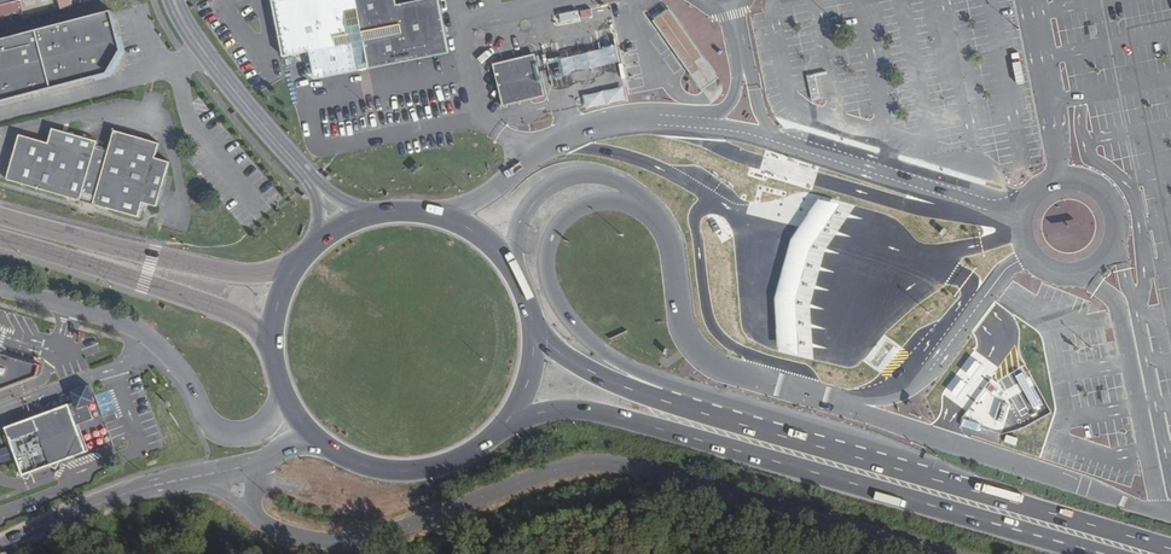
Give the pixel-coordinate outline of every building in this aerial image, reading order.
[(313,78),(356,69),(355,62),(366,60),(367,67),(448,50),(438,0),(432,0),(396,8),(394,0),(272,0),(284,58),(308,53),(313,78)] [(661,16),(654,21),(702,89),(710,84),(718,78),(670,10),(661,16)] [(578,11),(559,15),(561,22),(580,19),(578,11)] [(0,42),(0,105),(108,76),(121,54),(110,13),(0,42)] [(616,46),(561,60),(564,76),(620,62),(616,46)] [(544,96),(534,56),(494,66),(505,107),(544,96)] [(366,60),(355,62),(356,69),(367,67),(366,60)] [(584,108),(624,99),(621,86),(581,96),(584,108)] [(19,134),(6,179),(81,201),(94,205),(139,218),(143,202),(153,205),(157,207),(171,161),(156,157),(160,142),(115,129),(109,150),(96,146),(98,140),(53,127),(48,143),(19,134)] [(804,224),(792,241),(776,301),(777,320),(782,353),(798,355),(799,320),(798,303),(812,250),(826,229),(840,203),(821,198),(804,224)] [(94,205),(81,201),(78,211),(90,215),(91,212),(94,205)] [(5,347),(4,349),(0,348),(0,379),(2,372),(17,376),(24,353),(5,347)] [(58,469),(61,462),(64,461),(89,451),(79,424),(94,418),(89,405),(98,401),(91,383),(73,390),(80,408),(74,410),(71,403),(49,411),(14,424),(7,427),(22,467),(19,474),(30,479),(33,472),(51,466),(58,469)] [(100,449),(113,444),(104,423),(91,429),(100,449)] [(14,460),(12,446),(0,448),(0,463),(14,460)]
